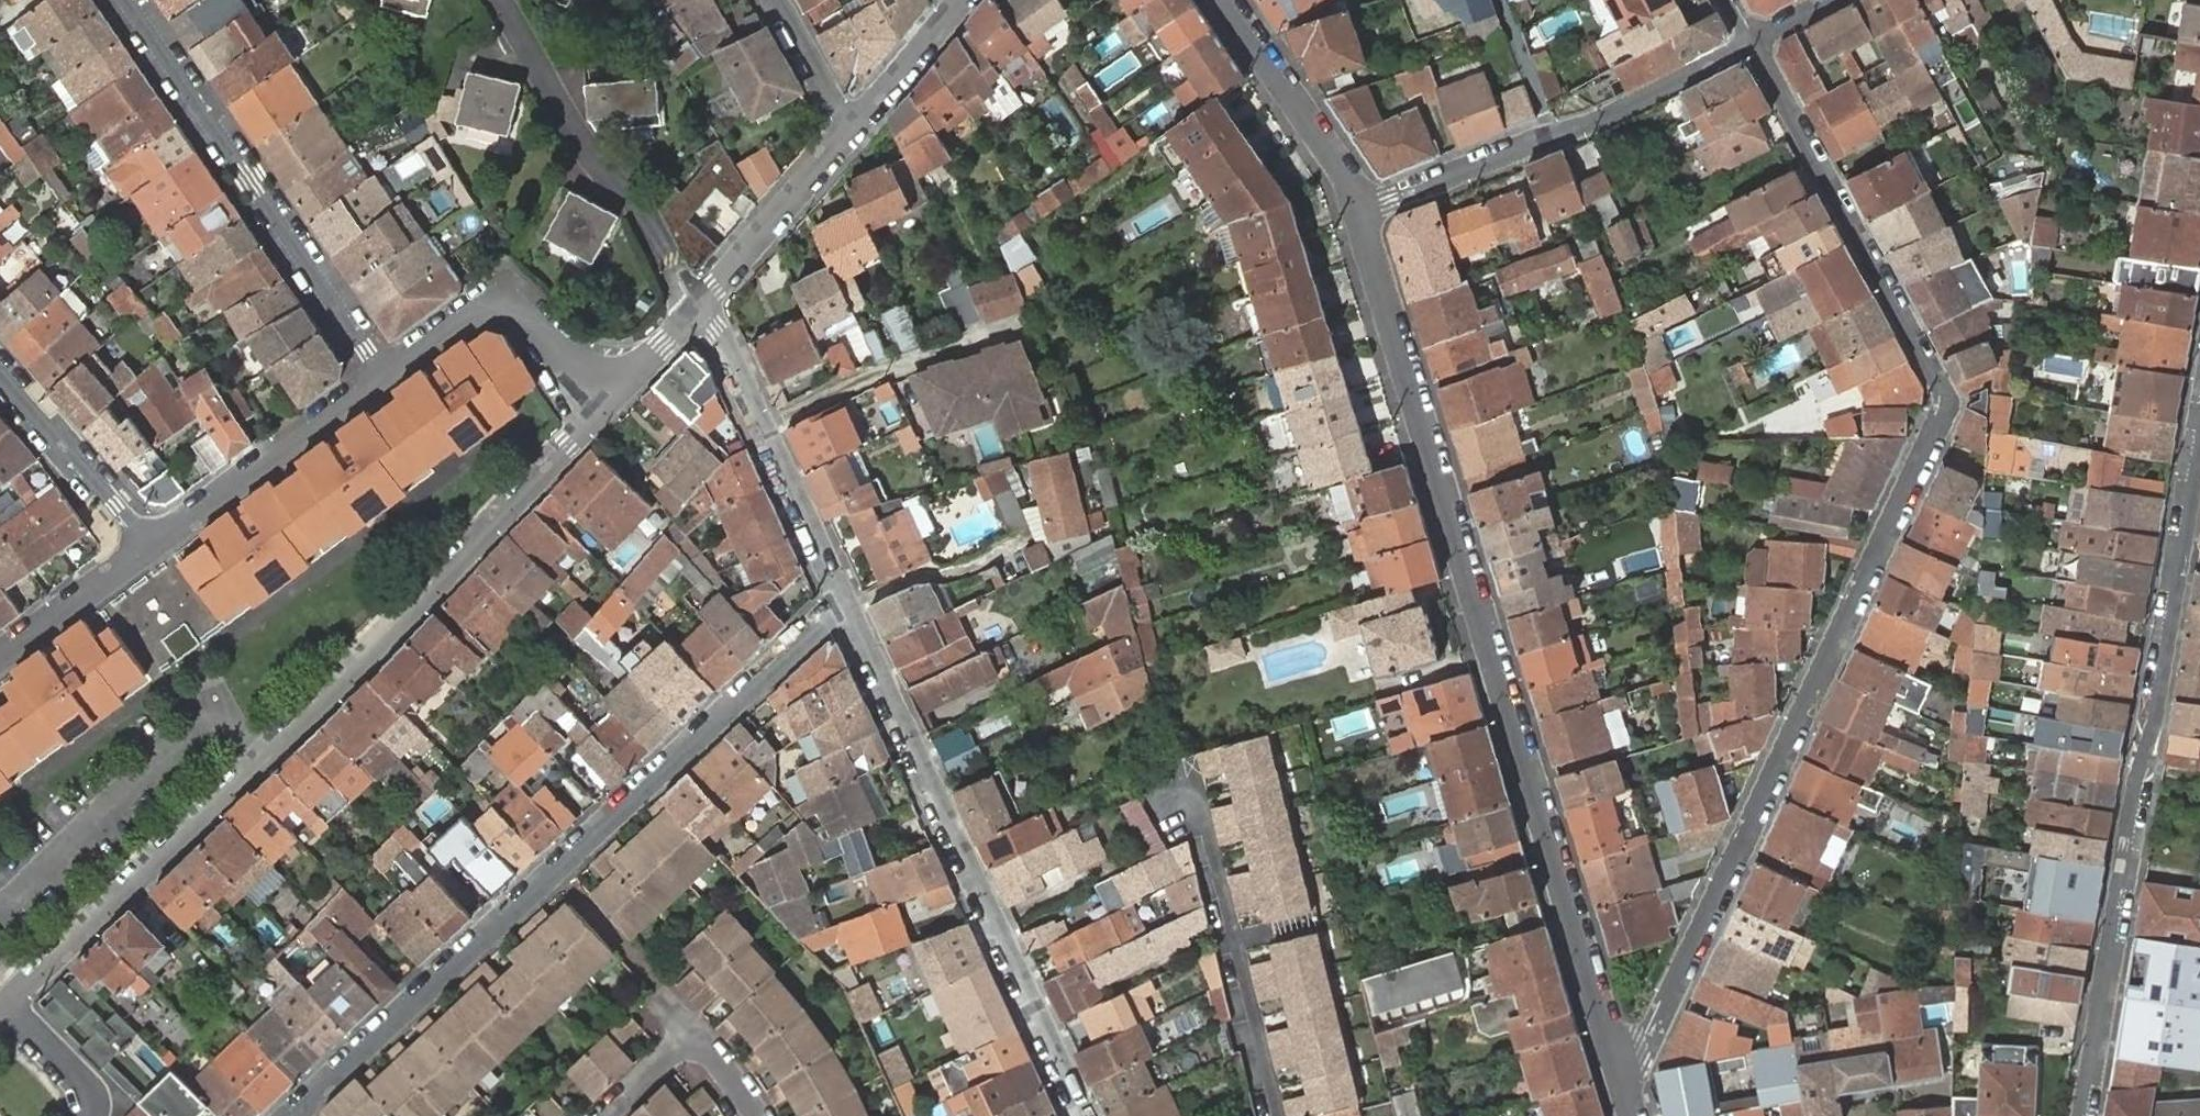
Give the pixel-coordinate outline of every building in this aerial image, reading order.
[(38,52),(46,47),(51,44),(102,9),(96,0),(49,0),(18,21),(38,52)] [(198,0),(160,0),(172,18),(198,0)] [(263,1),(262,0),(198,0),(172,18),(194,49),(251,9),(263,1)] [(344,17),(354,11),(347,0),(333,0),(344,17)] [(384,8),(428,17),(432,0),(387,0),(384,8)] [(669,8),(684,0),(663,0),(669,8)] [(705,57),(721,49),(740,40),(716,0),(684,0),(669,8),(705,57)] [(807,10),(824,0),(802,0),(807,10)] [(807,10),(815,24),(846,5),(843,0),(824,0),(807,10)] [(820,34),(851,88),(858,90),(902,38),(881,0),(875,0),(852,14),(820,34)] [(852,14),(875,0),(855,0),(846,5),(852,14)] [(902,38),(932,1),(931,0),(881,0),(902,38)] [(1005,74),(1028,59),(1034,69),(1043,64),(1028,42),(1002,5),(999,0),(988,0),(970,23),(1005,74)] [(1028,42),(1071,13),(1062,0),(1010,0),(1002,5),(1028,42)] [(1197,2),(1195,0),(1150,0),(1133,12),(1119,21),(1136,44),(1149,35),(1197,2)] [(1133,12),(1150,0),(1126,0),(1133,12)] [(1333,13),(1330,3),(1337,0),(1261,0),(1281,30),(1333,13)] [(1507,38),(1493,0),(1422,0),(1433,33),(1470,20),(1480,48),(1507,38)] [(1518,18),(1532,10),(1528,0),(1523,0),(1514,5),(1518,18)] [(1678,2),(1677,0),(1611,0),(1625,26),(1627,31),(1678,2)] [(1789,0),(1750,0),(1754,8),(1766,12),(1789,0)] [(1809,27),(1828,62),(1844,53),(1858,77),(1865,73),(1851,48),(1883,32),(1905,75),(1920,104),(1943,90),(1926,59),(1918,44),(1894,0),(1860,0),(1809,27)] [(1944,31),(1927,0),(1894,0),(1918,44),(1944,31)] [(1948,38),(1956,34),(1963,47),(1983,36),(1965,0),(1927,0),(1944,31),(1948,38)] [(1983,36),(1994,30),(1979,0),(1965,0),(1983,36)] [(2112,83),(2133,86),(2137,60),(2083,52),(2055,0),(2027,0),(2067,76),(2112,83)] [(2192,2),(2181,1),(2175,38),(2183,40),(2199,42),(2199,0),(2192,0),(2192,2)] [(1164,59),(1177,50),(1214,27),(1197,2),(1149,35),(1164,59)] [(1628,58),(1690,24),(1678,2),(1627,31),(1625,26),(1615,31),(1628,58)] [(1307,54),(1315,79),(1368,62),(1349,8),(1333,13),(1281,30),(1299,57),(1307,54)] [(59,56),(54,60),(63,72),(68,68),(71,75),(123,39),(102,9),(51,44),(59,56)] [(212,76),(269,37),(251,9),(194,49),(212,76)] [(1618,64),(1629,89),(1728,39),(1730,33),(1717,9),(1717,10),(1690,24),(1628,58),(1618,64)] [(1532,10),(1518,18),(1522,29),(1535,22),(1532,10)] [(747,19),(754,33),(766,27),(758,12),(747,19)] [(786,99),(801,89),(766,27),(754,33),(740,40),(721,49),(764,121),(787,108),(789,104),(786,99)] [(1177,50),(1195,75),(1230,50),(1214,27),(1177,50)] [(293,59),(300,54),(281,29),(269,37),(212,76),(231,103),(293,59)] [(1831,91),(1799,32),(1784,41),(1782,53),(1823,128),(1871,102),(1862,85),(1858,77),(1831,91)] [(938,63),(975,116),(991,101),(984,92),(995,82),(962,33),(938,63)] [(71,75),(67,78),(85,105),(141,66),(123,39),(71,75)] [(2183,40),(2179,67),(2199,71),(2199,42),(2183,40)] [(51,44),(46,47),(54,60),(59,56),(51,44)] [(1195,75),(1212,99),(1219,94),(1247,74),(1230,50),(1195,75)] [(1964,89),(1950,63),(1942,50),(1926,59),(1943,90),(1948,99),(1964,89)] [(261,145),(322,102),(316,94),(306,100),(288,76),(299,68),(293,59),(231,103),(261,145)] [(1696,114),(1758,83),(1749,67),(1738,61),(1684,92),(1696,114)] [(1088,79),(1075,62),(1066,73),(1075,87),(1088,79)] [(946,141),(949,146),(981,126),(975,116),(938,63),(917,89),(946,141)] [(1538,70),(1550,102),(1564,94),(1552,63),(1538,70)] [(1424,94),(1440,89),(1431,64),(1401,73),(1409,95),(1422,90),(1424,94)] [(75,111),(94,140),(161,95),(141,66),(85,105),(76,111),(75,111)] [(63,72),(67,78),(71,75),(68,68),(63,72)] [(306,100),(316,94),(299,68),(288,76),(306,100)] [(508,135),(521,84),(470,71),(457,122),(508,135)] [(1462,146),(1538,115),(1526,85),(1495,97),(1486,72),(1479,75),(1482,81),(1450,92),(1448,85),(1440,89),(1462,146)] [(1055,82),(1071,105),(1083,97),(1075,87),(1066,73),(1061,78),(1055,81),(1055,82)] [(1482,81),(1479,75),(1448,85),(1450,92),(1482,81)] [(1921,106),(1920,104),(1905,75),(1898,79),(1875,93),(1869,81),(1862,85),(1871,102),(1884,125),(1921,106)] [(85,105),(67,78),(59,84),(76,111),(85,105)] [(658,79),(589,85),(591,119),(661,114),(658,79)] [(1083,97),(1093,112),(1102,106),(1106,103),(1088,79),(1075,87),(1083,97)] [(1756,117),(1773,109),(1758,83),(1696,114),(1681,122),(1685,130),(1692,125),(1702,145),(1756,117)] [(1388,176),(1444,154),(1437,137),(1431,139),(1417,107),(1382,120),(1369,84),(1328,98),(1380,173),(1388,176)] [(2002,84),(1979,97),(1989,115),(2011,104),(2002,84)] [(1557,118),(1588,108),(1577,86),(1564,94),(1550,102),(1553,109),(1557,118)] [(918,174),(952,153),(949,146),(946,141),(917,89),(892,117),(908,154),(918,174)] [(1212,99),(1170,128),(1194,163),(1242,129),(1219,94),(1212,99)] [(109,170),(116,165),(179,122),(161,95),(94,140),(89,143),(84,147),(99,170),(106,165),(109,170)] [(2148,99),(2146,105),(2154,107),(2150,120),(2158,121),(2154,149),(2167,150),(2199,155),(2199,108),(2148,99)] [(290,188),(351,145),(322,102),(261,145),(290,188)] [(1871,102),(1823,128),(1838,156),(1861,145),(1857,139),(1884,125),(1871,102)] [(1093,112),(1108,135),(1117,128),(1102,106),(1093,112)] [(1889,134),(1925,114),(1921,106),(1884,125),(1889,134)] [(94,140),(75,111),(68,115),(89,143),(94,140)] [(6,120),(2,116),(0,117),(0,137),(4,143),(16,134),(25,145),(32,138),(14,114),(6,120)] [(1716,171),(1770,146),(1756,117),(1702,145),(1696,148),(1700,156),(1706,153),(1716,171)] [(179,122),(116,165),(128,182),(121,191),(129,196),(135,192),(197,149),(179,122)] [(1962,149),(1972,144),(1961,122),(1951,127),(1962,149)] [(1889,134),(1884,125),(1857,139),(1861,145),(1863,148),(1889,134)] [(1108,135),(1126,159),(1137,151),(1120,127),(1117,128),(1108,135)] [(1242,129),(1194,163),(1216,196),(1265,162),(1242,129)] [(15,164),(30,152),(25,145),(16,134),(4,143),(15,164)] [(32,138),(25,145),(30,152),(45,172),(55,166),(58,164),(39,135),(32,138)] [(1106,156),(1114,167),(1126,159),(1108,135),(1097,143),(1106,156)] [(692,265),(703,265),(720,245),(690,219),(718,187),(735,202),(750,185),(739,167),(720,138),(697,152),(706,166),(684,191),(675,184),(660,202),(692,265)] [(1585,179),(1603,170),(1600,163),(1597,154),(1601,151),(1595,140),(1573,148),(1585,179)] [(311,219),(370,177),(353,153),(359,148),(356,142),(351,145),(290,188),(311,219)] [(197,149),(135,192),(164,236),(226,191),(197,149)] [(750,185),(760,201),(774,184),(784,174),(769,149),(757,157),(739,167),(750,185)] [(1871,217),(1926,189),(1906,150),(1850,179),(1871,217)] [(2167,150),(2159,206),(2199,212),(2199,155),(2167,150)] [(1549,217),(1589,203),(1580,182),(1580,181),(1567,151),(1528,165),(1549,217)] [(45,172),(30,152),(15,164),(10,168),(27,191),(48,176),(45,172)] [(923,204),(930,200),(918,174),(908,154),(901,157),(923,204)] [(1084,188),(1114,167),(1106,156),(1076,176),(1084,188)] [(901,157),(850,180),(862,206),(871,227),(923,204),(901,157)] [(1292,201),(1265,162),(1216,196),(1232,220),(1235,219),(1292,201)] [(55,166),(45,172),(48,176),(65,201),(75,193),(55,166)] [(1580,182),(1589,203),(1615,190),(1603,170),(1585,179),(1580,181),(1580,182)] [(1693,242),(1698,254),(1805,198),(1792,171),(1731,204),(1738,218),(1693,242)] [(457,173),(446,180),(465,210),(476,204),(457,173)] [(2040,189),(2043,173),(2028,176),(2030,183),(2007,186),(2006,179),(1993,182),(2001,197),(2022,234),(2032,230),(2031,224),(2034,215),(2040,189)] [(311,219),(335,253),(397,207),(375,174),(370,177),(311,219)] [(1043,216),(1075,194),(1066,180),(1034,202),(1043,216)] [(1890,251),(1947,223),(1930,187),(1926,189),(1871,217),(1890,251)] [(1523,189),(1486,201),(1500,240),(1517,234),(1521,249),(1541,242),(1523,189)] [(574,190),(549,235),(596,261),(621,215),(574,190)] [(746,216),(759,201),(747,190),(734,206),(746,216)] [(226,191),(164,236),(169,243),(179,236),(185,232),(193,245),(187,249),(177,255),(181,261),(195,252),(245,218),(226,191)] [(1779,247),(1834,219),(1818,191),(1805,198),(1698,254),(1704,265),(1769,231),(1779,247)] [(1216,196),(1200,207),(1216,229),(1219,227),(1232,220),(1216,196)] [(1303,237),(1292,201),(1235,219),(1245,255),(1303,237)] [(1440,216),(1435,201),(1401,214),(1393,231),(1414,299),(1461,281),(1444,227),(1440,216)] [(1500,240),(1486,201),(1440,216),(1444,227),(1449,226),(1457,254),(1500,240)] [(356,283),(429,235),(425,229),(420,234),(415,228),(417,222),(417,216),(412,213),(405,211),(410,208),(406,202),(397,207),(335,253),(356,283)] [(81,228),(61,204),(48,216),(68,240),(74,234),(81,228)] [(2159,206),(2144,204),(2140,229),(2199,237),(2199,212),(2159,206)] [(816,228),(834,267),(852,307),(864,302),(850,271),(863,264),(860,258),(881,249),(871,227),(862,206),(816,228)] [(14,248),(1,233),(18,216),(11,207),(0,217),(0,260),(14,248)] [(1608,251),(1616,271),(1624,267),(1622,261),(1652,247),(1656,244),(1642,208),(1599,229),(1608,251)] [(1005,223),(1015,235),(1032,223),(1025,210),(1005,223)] [(2057,217),(2034,215),(2031,224),(2032,230),(2032,243),(2051,246),(2054,246),(2057,217)] [(263,245),(245,218),(195,252),(207,268),(193,278),(199,287),(263,245)] [(1219,227),(1230,260),(1245,255),(1235,219),(1232,220),(1219,227)] [(1774,280),(1847,244),(1834,219),(1779,247),(1786,261),(1773,267),(1769,270),(1774,280)] [(1962,247),(1959,242),(1947,223),(1890,251),(1906,281),(1967,256),(1964,247),(1962,247)] [(86,226),(84,225),(81,228),(74,234),(91,254),(100,245),(86,226)] [(1591,320),(1626,307),(1605,252),(1608,251),(1599,229),(1583,235),(1592,258),(1584,261),(1597,295),(1584,300),(1591,320)] [(2199,248),(2199,242),(2199,237),(2140,229),(2137,256),(2199,265),(2199,248)] [(185,232),(179,236),(187,249),(193,245),(185,232)] [(27,235),(20,242),(28,253),(36,244),(27,235)] [(356,283),(374,311),(446,260),(445,258),(449,255),(439,238),(434,241),(429,235),(356,283)] [(1315,276),(1303,237),(1245,255),(1257,294),(1315,276)] [(0,260),(0,304),(34,272),(36,270),(24,258),(28,253),(20,242),(14,248),(0,260)] [(2051,246),(2032,243),(2033,266),(2033,267),(2048,269),(2051,246)] [(1500,270),(1508,291),(1578,265),(1569,244),(1500,270)] [(1827,316),(1874,295),(1847,244),(1774,280),(1733,300),(1740,312),(1809,276),(1823,303),(1779,324),(1785,336),(1811,324),(1827,316)] [(231,311),(286,278),(263,245),(199,287),(187,295),(194,306),(209,296),(219,309),(224,305),(228,313),(231,311)] [(1622,261),(1624,267),(1649,256),(1652,247),(1622,261)] [(1767,253),(1773,267),(1786,261),(1779,247),(1767,253)] [(195,252),(181,261),(193,278),(207,268),(195,252)] [(1973,254),(1967,256),(1906,281),(1931,328),(1996,296),(1990,285),(1980,291),(1969,270),(1979,265),(1973,254)] [(2137,256),(2123,255),(2119,281),(2199,293),(2199,265),(2137,256)] [(394,338),(465,287),(446,260),(374,311),(394,338)] [(985,318),(970,286),(960,265),(946,271),(954,285),(941,291),(958,326),(985,318)] [(1990,285),(1979,265),(1969,270),(1980,291),(1990,285)] [(834,267),(796,284),(819,333),(827,328),(829,335),(859,320),(852,307),(834,267)] [(0,304),(0,332),(9,343),(59,294),(62,291),(56,285),(51,291),(45,297),(34,285),(40,278),(34,272),(0,304)] [(1026,299),(1014,273),(970,286),(985,318),(1029,306),(1026,299)] [(1326,314),(1315,276),(1257,294),(1268,329),(1326,314)] [(51,291),(40,278),(34,285),(45,297),(51,291)] [(248,337),(305,305),(286,278),(231,311),(248,337)] [(137,291),(127,279),(112,294),(127,312),(143,299),(137,291)] [(1414,299),(1428,345),(1507,318),(1500,300),(1478,307),(1467,279),(1461,281),(1414,299)] [(2119,281),(2118,288),(2129,290),(2126,315),(2195,326),(2199,296),(2199,293),(2119,281)] [(1635,320),(1645,344),(1655,339),(1701,316),(1689,292),(1635,320)] [(59,294),(9,343),(30,366),(82,321),(59,294)] [(1829,364),(1895,334),(1874,295),(1827,316),(1842,347),(1826,356),(1829,364)] [(1996,296),(1931,328),(1946,355),(1985,335),(1996,329),(2013,333),(2015,324),(1997,322),(1988,305),(2006,302),(2006,296),(1999,295),(1996,296)] [(906,351),(925,345),(905,302),(888,310),(906,351)] [(275,364),(323,333),(305,305),(248,337),(240,342),(260,373),(266,369),(275,364)] [(156,316),(151,310),(139,321),(150,336),(160,328),(156,323),(156,316)] [(156,323),(160,328),(173,345),(181,341),(186,338),(165,310),(156,316),(156,323)] [(2195,326),(2126,315),(2107,312),(2105,326),(2128,330),(2125,347),(2101,345),(2098,357),(2187,372),(2195,326)] [(1338,352),(1326,314),(1268,329),(1281,371),(1338,352)] [(774,381),(768,384),(779,407),(789,401),(779,379),(818,362),(826,381),(838,374),(830,355),(824,357),(804,316),(753,339),(774,381)] [(1811,324),(1826,356),(1842,347),(1827,316),(1811,324)] [(1428,345),(1438,379),(1513,350),(1509,337),(1492,343),(1488,336),(1510,327),(1507,318),(1428,345)] [(82,321),(30,366),(52,391),(97,349),(102,343),(95,335),(89,340),(80,331),(86,325),(82,321)] [(95,335),(86,325),(80,331),(89,340),(95,335)] [(877,361),(890,357),(876,328),(864,333),(877,361)] [(291,386),(304,404),(343,375),(346,366),(323,333),(275,364),(291,386)] [(469,346),(463,338),(420,370),(427,380),(400,400),(397,397),(384,407),(428,465),(456,444),(461,451),(516,409),(511,401),(533,384),(502,335),(486,333),(469,346)] [(1867,396),(1887,386),(1916,373),(1895,334),(1829,364),(1842,390),(1852,385),(1859,397),(1865,394),(1867,396)] [(186,338),(181,341),(187,350),(197,344),(192,335),(186,338)] [(1985,335),(1946,355),(1960,380),(1959,380),(1994,362),(1998,360),(2008,361),(2009,352),(1992,350),(1985,335)] [(1026,338),(911,374),(940,435),(998,418),(1002,438),(1049,424),(1043,402),(1051,398),(1026,338)] [(1655,339),(1645,344),(1652,359),(1656,371),(1667,367),(1655,339)] [(181,341),(173,345),(170,347),(165,352),(173,366),(188,352),(187,350),(181,341)] [(827,350),(830,355),(838,374),(855,368),(844,343),(827,350)] [(1530,343),(1517,349),(1521,363),(1523,363),(1523,364),(1536,359),(1530,343)] [(97,349),(52,391),(87,430),(120,397),(141,376),(129,363),(118,374),(97,349)] [(678,355),(652,383),(693,422),(702,412),(697,406),(715,387),(702,359),(696,352),(689,349),(681,351),(678,355)] [(1338,352),(1281,371),(1292,409),(1350,391),(1338,352)] [(1741,356),(1728,363),(1740,387),(1753,381),(1741,356)] [(2179,423),(2187,372),(2098,357),(2098,360),(2090,358),(2090,364),(2117,369),(2111,411),(2113,411),(2179,423)] [(1656,371),(1652,359),(1631,367),(1646,410),(1662,404),(1659,395),(1665,393),(1656,371)] [(120,397),(129,411),(133,407),(160,444),(193,419),(191,417),(174,389),(156,361),(141,376),(120,397)] [(1994,362),(1959,380),(1968,396),(1992,385),(1994,362)] [(1502,365),(1441,387),(1454,431),(1519,408),(1536,401),(1523,364),(1523,363),(1521,363),(1504,369),(1502,365)] [(275,364),(266,369),(281,393),(291,386),(275,364)] [(1667,367),(1656,371),(1665,393),(1683,384),(1674,364),(1667,367)] [(241,417),(227,394),(211,368),(184,384),(200,410),(213,431),(215,434),(241,417)] [(427,380),(420,370),(392,391),(397,397),(400,400),(427,380)] [(1893,397),(1922,384),(1916,373),(1887,386),(1893,397)] [(191,417),(200,410),(184,384),(183,383),(174,389),(191,417)] [(693,422),(652,383),(642,394),(680,431),(651,461),(661,472),(675,486),(663,498),(676,511),(705,483),(729,457),(693,422)] [(227,394),(241,417),(251,409),(237,387),(227,394)] [(1990,413),(1990,393),(1991,387),(1984,391),(1983,399),(1972,403),(1969,408),(1990,413)] [(1350,391),(1292,409),(1303,446),(1362,429),(1350,391)] [(2015,396),(1990,393),(1990,413),(1989,427),(2007,431),(2015,396)] [(854,396),(844,400),(862,440),(871,436),(854,396)] [(151,462),(161,455),(129,411),(120,397),(87,430),(120,468),(142,450),(151,462)] [(384,407),(379,400),(366,410),(375,422),(362,432),(359,429),(345,439),(338,431),(297,462),(302,468),(274,489),(276,492),(318,547),(345,526),(350,532),(404,493),(400,486),(428,465),(384,407)] [(844,400),(788,427),(809,472),(845,455),(855,450),(874,441),(871,436),(862,440),(844,400)] [(1905,405),(1883,406),(1883,413),(1871,413),(1872,429),(1906,428),(1905,405)] [(1512,458),(1533,450),(1519,408),(1454,431),(1467,474),(1512,458)] [(1990,413),(1969,408),(1956,436),(1988,451),(1989,427),(1990,413)] [(2107,448),(2113,411),(2111,411),(2099,409),(2093,446),(2107,448)] [(375,422),(366,410),(338,431),(345,439),(359,429),(362,432),(375,422)] [(2172,460),(2179,423),(2113,411),(2107,448),(2119,450),(2172,460)] [(10,429),(0,418),(0,437),(10,429)] [(1833,434),(1855,434),(1861,434),(1860,419),(1832,419),(1833,434)] [(920,439),(913,423),(899,429),(907,444),(920,439)] [(2119,450),(2107,448),(2093,446),(2007,431),(1989,427),(1988,451),(1986,468),(2028,475),(2031,453),(2095,464),(2090,485),(2096,486),(2113,489),(2119,450)] [(11,479),(25,469),(38,460),(10,429),(0,437),(0,487),(11,479)] [(1303,446),(1316,485),(1344,476),(1373,467),(1362,429),(1303,446)] [(215,469),(230,458),(215,434),(213,431),(196,444),(215,469)] [(1827,498),(1876,506),(1884,488),(1879,486),(1885,470),(1891,472),(1909,434),(1867,434),(1861,434),(1855,434),(1827,498)] [(716,504),(760,484),(742,445),(730,457),(729,457),(705,483),(712,499),(692,513),(699,520),(716,504)] [(579,460),(539,502),(559,521),(572,508),(611,547),(651,504),(592,446),(579,460)] [(855,450),(845,455),(859,486),(870,482),(855,450)] [(1026,550),(1035,568),(1070,550),(1092,539),(1071,450),(1035,460),(1030,462),(1051,538),(1026,550)] [(130,479),(140,491),(170,467),(161,455),(151,462),(130,479)] [(809,472),(831,518),(852,511),(891,501),(880,478),(870,482),(859,486),(845,455),(809,472)] [(1725,482),(1729,462),(1694,456),(1690,477),(1725,482)] [(1518,474),(1512,458),(1467,474),(1482,525),(1553,502),(1541,466),(1518,474)] [(1984,504),(1986,475),(1979,478),(1945,460),(1927,498),(1971,519),(1983,525),(1984,504)] [(302,468),(297,462),(269,482),(274,489),(302,468)] [(1373,467),(1344,476),(1357,517),(1418,498),(1407,463),(1375,473),(1373,467)] [(168,504),(187,490),(170,467),(140,491),(149,501),(168,504)] [(36,485),(25,469),(11,479),(22,495),(30,490),(36,485)] [(996,501),(1016,492),(1014,488),(1005,469),(978,476),(990,503),(996,501)] [(675,486),(661,472),(649,486),(663,498),(675,486)] [(2166,498),(2169,482),(2136,476),(2133,493),(2166,498)] [(1701,508),(1706,484),(1686,480),(1681,504),(1701,508)] [(274,489),(269,482),(242,502),(249,512),(276,492),(274,489)] [(727,531),(773,511),(760,484),(716,504),(720,511),(725,507),(732,522),(724,523),(727,531)] [(2133,493),(2113,489),(2096,486),(2090,522),(2160,534),(2166,498),(2133,493)] [(61,550),(88,529),(58,487),(38,501),(30,490),(22,495),(30,506),(61,550)] [(249,512),(242,502),(199,534),(205,541),(178,562),(220,619),(248,599),(253,604),(308,564),(304,557),(318,547),(276,492),(249,512)] [(996,501),(1012,538),(1031,527),(1016,492),(996,501)] [(1824,533),(1849,537),(1855,506),(1776,492),(1770,523),(1824,533)] [(922,496),(909,502),(924,537),(939,530),(922,496)] [(852,511),(884,581),(934,558),(924,537),(909,502),(906,497),(891,501),(852,511)] [(1369,555),(1430,537),(1418,498),(1357,517),(1344,520),(1347,529),(1353,527),(1363,557),(1369,555)] [(1971,519),(1927,498),(1907,542),(1951,561),(1971,519)] [(1492,558),(1560,538),(1550,510),(1567,504),(1565,499),(1553,502),(1482,525),(1492,558)] [(559,521),(539,502),(509,534),(553,575),(560,582),(569,573),(551,556),(563,544),(577,559),(587,548),(559,521)] [(2000,506),(1984,504),(1983,525),(1982,534),(1999,537),(2000,506)] [(61,550),(30,506),(24,510),(20,505),(6,515),(0,507),(0,525),(2,528),(33,571),(61,550)] [(1705,548),(1703,512),(1677,507),(1681,541),(1682,552),(1705,548)] [(741,558),(786,537),(773,511),(727,531),(713,543),(709,546),(712,554),(731,539),(729,535),(737,533),(744,546),(736,551),(740,558),(741,558)] [(699,520),(692,513),(678,522),(686,532),(699,520)] [(678,522),(675,517),(666,528),(665,530),(676,542),(686,532),(678,522)] [(2090,522),(2067,518),(2065,529),(2082,531),(2079,551),(2155,564),(2160,534),(2090,522)] [(345,526),(318,547),(322,553),(350,532),(345,526)] [(33,571),(2,528),(0,530),(0,582),(6,591),(33,571)] [(1078,563),(1116,545),(1112,529),(1092,539),(1070,550),(1078,563)] [(676,542),(665,530),(621,581),(619,583),(642,608),(654,594),(646,585),(679,545),(676,542)] [(1492,558),(1502,592),(1549,579),(1543,559),(1549,556),(1548,552),(1589,538),(1586,530),(1560,538),(1492,558)] [(686,532),(676,542),(679,545),(688,555),(693,560),(701,553),(709,546),(713,543),(706,536),(694,543),(686,532)] [(729,535),(731,539),(736,551),(744,546),(737,533),(729,535)] [(1773,585),(1815,587),(1826,588),(1828,548),(1853,554),(1860,538),(1849,537),(1824,533),(1824,540),(1775,537),(1773,585)] [(205,541),(199,534),(172,554),(178,562),(205,541)] [(553,575),(509,534),(478,566),(526,613),(541,627),(549,619),(529,600),(553,575)] [(752,586),(798,564),(786,537),(741,558),(740,558),(742,565),(751,561),(757,576),(749,579),(752,586)] [(1416,583),(1442,575),(1430,537),(1369,555),(1371,561),(1383,558),(1392,590),(1416,583)] [(1667,546),(1670,570),(1683,566),(1682,552),(1681,541),(1667,546)] [(1116,545),(1125,580),(1127,587),(1129,586),(1138,583),(1128,542),(1116,545)] [(1951,561),(1907,542),(1892,573),(1927,588),(1938,594),(1942,596),(1956,563),(1951,561)] [(688,555),(679,545),(646,585),(654,594),(680,564),(688,555)] [(322,553),(318,547),(304,557),(308,564),(322,553)] [(2150,593),(2155,564),(2079,551),(2063,548),(2058,577),(2092,583),(2095,584),(2150,593)] [(716,572),(701,553),(693,560),(704,573),(708,577),(716,572)] [(704,573),(693,560),(688,555),(680,564),(695,580),(704,573)] [(1371,561),(1381,593),(1392,590),(1383,558),(1371,561)] [(751,561),(742,565),(749,579),(757,576),(751,561)] [(779,590),(801,570),(798,564),(752,586),(733,594),(726,597),(764,639),(781,623),(761,599),(774,586),(779,590)] [(526,613),(478,566),(442,603),(486,646),(490,649),(496,643),(492,638),(515,613),(521,618),(526,613)] [(1670,570),(1675,605),(1687,601),(1683,566),(1670,570)] [(733,594),(716,572),(708,577),(718,588),(726,597),(733,594)] [(1927,588),(1892,573),(1879,603),(1935,630),(1944,610),(1933,606),(1921,600),(1927,588)] [(1549,579),(1502,592),(1510,618),(1579,598),(1574,583),(1565,585),(1562,575),(1549,579)] [(1125,580),(1081,602),(1093,627),(1104,622),(1113,641),(1114,640),(1138,629),(1127,587),(1125,580)] [(22,612),(6,591),(0,582),(0,623),(2,626),(22,612)] [(872,606),(888,641),(945,613),(931,583),(920,582),(872,606)] [(1138,624),(1141,623),(1149,621),(1140,582),(1138,583),(1129,586),(1138,624)] [(931,583),(945,613),(957,607),(957,606),(945,583),(931,583)] [(1332,609),(1333,613),(1341,637),(1366,629),(1381,675),(1446,654),(1428,600),(1422,602),(1416,583),(1392,590),(1381,593),(1345,603),(1346,605),(1332,609)] [(1753,627),(1799,626),(1812,626),(1815,587),(1773,585),(1756,584),(1753,627)] [(2146,620),(2150,593),(2095,584),(2090,610),(2129,616),(2146,620)] [(633,607),(615,588),(593,614),(586,623),(676,721),(714,685),(678,647),(667,638),(637,664),(624,652),(627,649),(608,630),(633,607)] [(726,597),(718,588),(704,600),(716,613),(706,622),(741,660),(764,639),(726,597)] [(1938,594),(1927,588),(1921,600),(1933,606),(1938,594)] [(2007,596),(1979,591),(1977,612),(1977,619),(1989,622),(1992,603),(2008,606),(2007,596)] [(1510,618),(1521,652),(1572,636),(1565,617),(1584,612),(1581,596),(1579,598),(1510,618)] [(586,623),(593,614),(576,597),(563,612),(575,625),(572,630),(567,624),(553,638),(564,648),(575,636),(586,623)] [(910,687),(977,653),(959,617),(981,606),(977,597),(957,606),(957,607),(945,613),(888,641),(910,687)] [(225,625),(253,604),(248,599),(220,619),(225,625)] [(716,613),(704,600),(694,609),(706,622),(716,613)] [(2192,600),(2187,632),(2199,634),(2199,601),(2192,600)] [(486,646),(442,603),(408,640),(446,675),(453,682),(486,646)] [(1935,630),(1879,603),(1857,648),(1906,670),(1912,673),(1928,638),(1947,647),(1952,638),(1935,630)] [(2129,616),(2090,610),(2052,604),(2048,632),(2061,634),(2080,637),(2124,644),(2129,616)] [(1688,607),(1690,629),(1701,629),(1700,607),(1688,607)] [(1977,619),(1977,612),(1967,607),(1953,638),(1961,642),(1975,648),(1977,619)] [(111,630),(96,611),(83,620),(89,629),(97,639),(111,630)] [(496,643),(521,618),(515,613),(492,638),(496,643)] [(2003,624),(1989,622),(1977,619),(1975,648),(2001,653),(2003,624)] [(89,629),(83,620),(57,639),(63,648),(89,629)] [(1150,661),(1154,659),(1161,657),(1151,620),(1149,621),(1141,623),(1150,661)] [(714,685),(741,660),(706,622),(678,647),(714,685)] [(167,639),(180,656),(202,640),(189,623),(167,639)] [(676,721),(586,623),(575,636),(625,679),(611,691),(606,686),(600,691),(614,707),(649,746),(676,721)] [(1735,665),(1775,661),(1800,658),(1799,626),(1753,627),(1745,628),(1745,649),(1733,651),(1735,665)] [(146,675),(111,630),(97,639),(89,629),(63,648),(57,639),(14,671),(20,679),(7,690),(14,701),(1,711),(35,756),(63,736),(68,741),(123,701),(119,696),(146,675)] [(1084,692),(1085,692),(1146,663),(1146,662),(1138,629),(1114,640),(1113,641),(1029,682),(1034,691),(1066,676),(1067,679),(1079,672),(1082,677),(1077,680),(1084,692)] [(1694,669),(1707,668),(1703,629),(1701,629),(1690,629),(1691,635),(1694,669)] [(2187,632),(2181,664),(2199,667),(2199,634),(2187,632)] [(1521,652),(1531,686),(1606,662),(1603,656),(1591,660),(1583,633),(1572,636),(1521,652)] [(1242,634),(1222,639),(1228,661),(1248,655),(1242,634)] [(2080,637),(2061,634),(2056,661),(2077,665),(2080,637)] [(1683,672),(1694,669),(1691,635),(1679,639),(1683,672)] [(2137,674),(2141,647),(2124,644),(2080,637),(2077,665),(2137,674)] [(1222,639),(1211,643),(1217,665),(1228,661),(1222,639)] [(446,675),(408,640),(372,678),(371,677),(401,708),(414,695),(420,702),(446,675)] [(787,704),(845,665),(835,642),(826,640),(775,689),(787,704)] [(910,687),(919,708),(925,706),(925,708),(989,677),(1000,671),(998,665),(1009,659),(1000,642),(977,653),(910,687)] [(1974,672),(1975,648),(1961,642),(1958,670),(1974,672)] [(1906,670),(1857,648),(1843,677),(1893,701),(1906,670)] [(2003,680),(2004,653),(2001,653),(1975,648),(1974,672),(1973,675),(2003,680)] [(570,659),(563,650),(541,677),(552,689),(561,680),(554,674),(570,659)] [(1736,673),(1737,721),(1776,708),(1775,661),(1735,665),(1722,666),(1723,674),(1736,673)] [(2075,679),(2077,665),(2056,661),(2054,676),(2075,679)] [(1531,686),(1541,718),(1601,699),(1593,674),(1609,668),(1606,662),(1531,686)] [(1081,710),(1089,727),(1155,695),(1146,663),(1085,692),(1091,705),(1081,710)] [(2181,664),(2176,697),(2199,701),(2199,667),(2181,664)] [(858,692),(845,665),(787,704),(796,715),(790,720),(800,733),(811,726),(858,692)] [(2132,701),(2137,674),(2077,665),(2075,679),(2054,676),(2052,689),(2132,701)] [(1678,674),(1687,736),(1701,732),(1698,703),(1694,669),(1683,672),(1678,674)] [(1912,673),(1906,670),(1893,701),(1895,702),(1906,707),(1919,676),(1912,673)] [(14,671),(0,682),(0,709),(1,711),(14,701),(7,690),(20,679),(14,671)] [(1471,671),(1379,698),(1383,711),(1407,704),(1415,730),(1391,737),(1394,750),(1434,739),(1487,724),(1471,671)] [(119,696),(123,701),(150,680),(146,675),(119,696)] [(425,733),(401,708),(371,677),(346,701),(386,742),(401,757),(425,733)] [(552,689),(541,677),(512,711),(522,722),(548,750),(561,737),(545,720),(534,708),(552,689)] [(1893,701),(1843,677),(1843,678),(1825,717),(1922,764),(1927,753),(1882,730),(1895,702),(1893,701)] [(1972,688),(1972,700),(1971,706),(1986,708),(1988,692),(1972,688)] [(564,703),(552,689),(534,708),(545,720),(547,719),(564,703)] [(787,704),(775,689),(747,715),(757,725),(780,709),(787,704)] [(2128,729),(2132,701),(2052,689),(2050,700),(2063,703),(2076,705),(2074,721),(2128,729)] [(1541,718),(1555,763),(1615,744),(1606,714),(1629,706),(1624,691),(1601,699),(1541,718)] [(826,753),(875,728),(858,692),(811,726),(826,753)] [(2176,697),(2170,731),(2199,735),(2199,701),(2176,697)] [(1701,732),(1708,729),(1716,727),(1712,700),(1698,703),(1701,732)] [(386,742),(346,701),(322,725),(358,762),(373,777),(401,757),(386,742)] [(625,769),(590,730),(564,703),(547,719),(567,738),(558,747),(601,792),(611,782),(625,769)] [(2076,705),(2063,703),(2061,720),(2074,721),(2076,705)] [(796,715),(787,704),(780,709),(790,720),(796,715)] [(1715,761),(1718,772),(1733,768),(1730,757),(1762,748),(1782,706),(1776,708),(1737,721),(1716,727),(1708,729),(1718,760),(1715,761)] [(1986,708),(1971,706),(1971,712),(1969,731),(1983,734),(1986,708)] [(625,769),(649,746),(614,707),(590,730),(625,769)] [(1960,707),(1949,728),(1955,731),(1968,737),(1969,731),(1971,712),(1960,707)] [(757,725),(766,735),(779,749),(800,733),(790,720),(780,709),(757,725)] [(1,711),(0,712),(0,792),(13,782),(8,775),(35,756),(1,711)] [(548,750),(522,722),(512,711),(497,724),(478,744),(495,761),(515,781),(548,750)] [(2061,720),(2039,716),(2037,725),(2042,726),(2039,744),(2043,744),(2123,757),(2128,729),(2074,721),(2061,720)] [(1922,764),(1825,717),(1806,757),(1860,782),(1863,784),(1868,771),(1854,764),(1861,748),(1875,755),(1916,773),(1920,767),(1922,764)] [(738,722),(725,735),(755,769),(774,752),(779,749),(766,735),(756,741),(738,722)] [(1434,739),(1446,776),(1498,762),(1487,724),(1434,739)] [(358,762),(322,725),(299,748),(335,785),(340,780),(334,772),(347,758),(355,765),(358,762)] [(798,767),(826,753),(811,726),(800,733),(779,749),(774,752),(779,759),(771,767),(774,773),(780,771),(784,775),(798,767)] [(866,770),(889,758),(875,728),(826,753),(798,767),(812,795),(853,776),(866,770)] [(1275,728),(1197,751),(1203,775),(1231,769),(1238,772),(1245,794),(1239,799),(1211,806),(1221,844),(1247,838),(1255,840),(1262,860),(1256,867),(1228,874),(1237,912),(1264,904),(1272,910),(1274,919),(1314,910),(1310,894),(1315,893),(1307,860),(1301,861),(1293,823),(1298,822),(1291,793),(1285,795),(1275,755),(1281,754),(1275,728)] [(1966,757),(1968,737),(1955,731),(1955,757),(1966,760),(1966,757)] [(1983,734),(1969,731),(1968,737),(1966,757),(1985,759),(1988,735),(1983,734)] [(2170,731),(2165,760),(2199,766),(2199,735),(2170,731)] [(725,735),(686,771),(726,815),(729,820),(746,805),(734,790),(739,786),(756,806),(773,790),(768,783),(755,769),(725,735)] [(938,747),(944,761),(969,749),(963,735),(938,747)] [(63,736),(35,756),(40,762),(68,741),(63,736)] [(472,782),(495,761),(478,744),(456,766),(472,782)] [(2123,757),(2043,744),(2039,769),(2119,782),(2123,757)] [(944,761),(951,776),(981,761),(974,746),(969,749),(944,761)] [(335,785),(299,748),(277,769),(311,803),(328,822),(350,801),(335,785)] [(1868,771),(1875,755),(1861,748),(1854,764),(1868,771)] [(1291,793),(1281,754),(1275,755),(1285,795),(1291,793)] [(40,762),(35,756),(8,775),(13,782),(40,762)] [(1622,756),(1612,760),(1617,775),(1620,775),(1623,777),(1628,779),(1622,756)] [(410,768),(401,757),(393,765),(425,798),(432,790),(410,768)] [(1860,782),(1806,757),(1788,797),(1849,825),(1856,811),(1849,807),(1860,782)] [(1966,760),(1964,776),(1963,784),(1994,789),(1998,790),(2000,777),(1990,775),(1992,761),(1985,759),(1966,757),(1966,760)] [(340,780),(355,765),(347,758),(334,772),(340,780)] [(1558,776),(1567,806),(1612,793),(1630,787),(1628,779),(1623,777),(1620,775),(1617,775),(1612,760),(1558,776)] [(1693,827),(1731,816),(1718,772),(1715,761),(1714,762),(1677,774),(1693,827)] [(1498,762),(1446,776),(1459,818),(1511,802),(1498,762)] [(437,786),(442,780),(431,767),(426,771),(417,763),(410,768),(432,790),(437,786)] [(311,803),(277,769),(256,790),(291,828),(303,817),(319,831),(328,822),(311,803)] [(957,791),(980,840),(1016,823),(1008,807),(1019,801),(1004,769),(957,791)] [(1231,769),(1239,799),(1245,794),(1238,772),(1231,769)] [(2039,769),(2037,769),(2032,795),(2114,809),(2119,782),(2039,769)] [(874,819),(887,813),(866,770),(853,776),(874,819)] [(686,771),(660,796),(700,838),(726,815),(686,771)] [(789,806),(801,820),(824,845),(858,828),(874,819),(853,776),(812,795),(789,806)] [(562,829),(575,816),(542,782),(533,790),(523,780),(518,784),(522,789),(562,829)] [(1994,789),(1963,784),(1959,811),(1972,813),(1991,817),(1994,789)] [(437,786),(432,790),(425,798),(403,821),(420,840),(431,851),(444,840),(425,820),(448,798),(437,786)] [(562,829),(522,789),(507,803),(499,794),(490,802),(491,803),(498,810),(538,852),(562,829)] [(296,833),(291,828),(256,790),(229,816),(270,859),(296,833)] [(1567,806),(1583,859),(1647,840),(1650,839),(1647,831),(1626,838),(1612,793),(1567,806)] [(1140,794),(1121,804),(1125,811),(1145,801),(1140,794)] [(2114,809),(2032,795),(2028,823),(2038,824),(2056,827),(2110,837),(2114,809)] [(660,796),(647,808),(655,816),(661,822),(656,827),(650,821),(640,831),(680,875),(710,849),(700,838),(660,796)] [(1849,825),(1788,797),(1765,846),(1826,875),(1830,877),(1836,866),(1819,856),(1831,831),(1849,840),(1855,827),(1849,825)] [(1008,807),(1016,823),(1027,817),(1019,801),(1008,807)] [(1137,830),(1157,820),(1145,801),(1125,811),(1137,830)] [(1016,823),(980,840),(993,867),(1069,829),(1057,802),(1027,817),(1016,823)] [(1511,802),(1459,818),(1460,822),(1451,825),(1448,830),(1451,839),(1457,841),(1466,839),(1474,866),(1491,861),(1525,850),(1511,802)] [(498,810),(491,803),(482,811),(486,815),(474,826),(479,831),(516,872),(538,852),(498,810)] [(270,859),(229,816),(200,844),(245,889),(273,861),(270,859)] [(661,822),(655,816),(650,821),(656,827),(661,822)] [(1685,851),(1719,841),(1731,816),(1693,827),(1678,831),(1685,851)] [(1069,829),(993,867),(1009,902),(1020,902),(1110,859),(1091,818),(1069,829)] [(775,891),(784,912),(802,904),(810,900),(797,873),(818,863),(822,862),(824,864),(847,855),(854,870),(874,861),(858,828),(824,845),(801,820),(785,835),(786,847),(788,853),(757,867),(768,892),(769,893),(775,891)] [(420,840),(403,821),(370,857),(382,870),(405,849),(410,853),(420,840)] [(1307,860),(1298,822),(1293,823),(1301,861),(1307,860)] [(775,824),(753,845),(763,855),(785,835),(775,824)] [(2056,827),(2038,824),(2035,841),(2053,844),(2056,827)] [(2035,841),(2034,853),(2036,853),(2045,854),(2105,864),(2110,837),(2056,827),(2053,844),(2035,841)] [(516,872),(479,831),(462,847),(500,887),(516,872)] [(624,845),(616,836),(603,849),(652,902),(680,875),(640,831),(628,842),(634,848),(630,851),(624,845)] [(1836,866),(1849,840),(1831,831),(1819,856),(1836,866)] [(1255,840),(1247,838),(1256,867),(1262,860),(1255,840)] [(1133,867),(1145,890),(1187,870),(1182,860),(1194,854),(1191,839),(1133,867)] [(1583,859),(1597,905),(1660,886),(1647,840),(1583,859)] [(1972,843),(1959,840),(1959,896),(1984,900),(1983,860),(2004,863),(2004,859),(2035,864),(2036,853),(2034,853),(1972,843)] [(628,842),(624,845),(630,851),(634,848),(628,842)] [(245,889),(200,844),(177,867),(208,900),(218,890),(230,904),(245,889)] [(753,845),(728,868),(738,879),(763,855),(753,845)] [(920,894),(946,882),(929,845),(864,875),(862,876),(880,912),(891,908),(920,894)] [(1826,875),(1765,846),(1739,902),(1792,927),(1800,930),(1804,922),(1792,916),(1805,890),(1816,896),(1826,875)] [(405,849),(382,870),(389,879),(410,853),(405,849)] [(652,902),(603,849),(591,860),(607,878),(612,883),(608,888),(602,882),(592,893),(625,928),(652,902)] [(686,882),(715,854),(710,849),(680,875),(686,882)] [(1495,874),(1478,879),(1455,886),(1461,903),(1471,900),(1477,918),(1490,914),(1507,909),(1514,933),(1547,923),(1525,850),(1491,861),(1495,874)] [(1182,860),(1187,870),(1190,875),(1198,871),(1194,854),(1182,860)] [(2014,897),(2013,905),(2027,908),(2096,920),(2105,864),(2045,854),(2041,887),(2026,884),(2025,898),(2014,897)] [(1491,861),(1474,866),(1478,879),(1495,874),(1491,861)] [(220,912),(208,900),(177,867),(153,890),(183,923),(195,913),(206,926),(220,912)] [(1133,867),(1124,871),(1134,895),(1145,890),(1133,867)] [(1190,875),(1173,884),(1187,914),(1206,905),(1198,871),(1190,875)] [(1673,900),(1694,893),(1704,873),(1660,886),(1597,905),(1612,954),(1670,934),(1667,925),(1679,922),(1673,900)] [(680,875),(652,902),(658,908),(686,882),(680,875)] [(344,884),(336,876),(310,900),(320,910),(344,884)] [(445,939),(469,916),(433,876),(414,893),(418,897),(412,902),(445,939)] [(612,883),(607,878),(602,882),(608,888),(612,883)] [(2146,878),(2141,906),(2199,915),(2199,887),(2146,878)] [(927,908),(953,896),(946,882),(920,894),(927,908)] [(364,906),(344,884),(320,910),(307,924),(339,958),(379,1001),(395,986),(351,939),(340,928),(364,906)] [(1804,922),(1816,896),(1805,890),(1792,916),(1804,922)] [(412,902),(403,893),(375,918),(419,964),(445,939),(412,902)] [(1310,894),(1314,910),(1319,909),(1315,893),(1310,894)] [(551,914),(543,905),(532,916),(580,970),(610,942),(569,897),(557,909),(562,915),(556,920),(551,914)] [(658,908),(652,902),(625,928),(630,934),(658,908)] [(1792,927),(1739,902),(1725,932),(1773,957),(1777,959),(1792,927)] [(784,912),(773,917),(803,948),(823,939),(815,922),(811,923),(802,904),(784,912)] [(1272,910),(1264,904),(1268,920),(1274,919),(1272,910)] [(1184,936),(1211,924),(1206,905),(1187,914),(1176,919),(1184,936)] [(375,917),(364,906),(340,928),(351,939),(375,917)] [(726,906),(719,911),(747,941),(753,935),(726,906)] [(2136,934),(2199,943),(2199,915),(2141,906),(2136,934)] [(1065,972),(1138,938),(1123,907),(1064,934),(1051,941),(1065,972)] [(823,939),(803,948),(810,956),(827,950),(826,948),(836,944),(855,972),(909,947),(891,908),(880,912),(823,939)] [(2030,936),(2091,946),(2096,920),(2027,908),(2023,935),(2030,936)] [(557,909),(551,914),(556,920),(562,915),(557,909)] [(165,945),(131,911),(107,934),(149,977),(153,972),(146,963),(163,948),(165,945)] [(719,911),(688,939),(704,956),(698,962),(675,982),(688,995),(747,941),(719,911)] [(580,970),(532,916),(519,927),(528,936),(533,941),(528,946),(523,941),(511,952),(519,960),(552,996),(580,970)] [(1156,929),(1168,953),(1188,944),(1184,936),(1176,919),(1156,929)] [(1023,931),(1031,950),(1051,941),(1064,934),(1058,921),(1050,925),(1048,920),(1023,931)] [(934,985),(983,962),(965,922),(915,945),(934,985)] [(1547,923),(1514,933),(1491,940),(1494,948),(1500,964),(1494,966),(1496,970),(1556,951),(1547,923)] [(1065,972),(1046,982),(1064,1021),(1083,1012),(1105,1002),(1097,986),(1168,953),(1156,929),(1138,938),(1065,972)] [(1274,942),(1278,960),(1251,967),(1260,1002),(1288,995),(1296,1027),(1267,1033),(1276,1070),(1304,1063),(1312,1094),(1284,1101),(1287,1115),(1307,1115),(1358,1103),(1368,1101),(1326,929),(1274,942)] [(1773,957),(1725,932),(1705,975),(1767,1005),(1771,994),(1787,964),(1777,959),(1773,957)] [(154,982),(149,977),(107,934),(75,966),(82,973),(101,993),(112,982),(121,992),(133,982),(143,992),(154,982)] [(2136,934),(2126,995),(2199,1006),(2199,943),(2136,934)] [(753,935),(747,941),(774,971),(780,965),(753,935)] [(533,941),(528,936),(523,941),(528,946),(533,941)] [(2020,963),(2087,973),(2091,946),(2030,936),(2027,955),(2021,955),(2020,963)] [(704,956),(688,939),(682,945),(698,962),(704,956)] [(774,971),(747,941),(688,995),(699,1008),(721,988),(727,983),(742,1000),(765,979),(770,974),(774,971)] [(610,942),(580,970),(585,975),(615,948),(610,942)] [(276,955),(279,953),(272,945),(261,955),(269,963),(276,955)] [(146,963),(153,972),(170,956),(163,948),(146,963)] [(1456,950),(1363,978),(1374,1013),(1467,985),(1456,950)] [(1505,993),(1563,975),(1556,951),(1496,970),(1505,993)] [(1976,956),(1958,953),(1958,984),(1974,985),(1976,956)] [(276,955),(269,963),(281,978),(285,977),(289,982),(270,999),(275,1005),(321,1056),(348,1031),(308,989),(276,955)] [(348,1031),(379,1001),(339,958),(308,989),(348,1031)] [(502,975),(487,958),(474,969),(523,1022),(552,996),(519,960),(507,971),(512,975),(507,979),(502,975)] [(1892,974),(1860,958),(1843,993),(1858,1000),(1879,996),(1892,974)] [(976,1047),(1015,1029),(983,962),(934,985),(948,1016),(959,1011),(976,1047)] [(2028,991),(2082,1002),(2087,973),(2020,963),(2013,962),(2012,968),(2020,969),(2017,990),(2028,991)] [(237,979),(226,968),(213,981),(232,1000),(247,989),(245,988),(237,979)] [(2013,990),(2017,990),(2020,969),(2012,968),(2009,990),(2013,990)] [(523,1022),(474,969),(462,981),(470,990),(475,996),(471,1001),(465,995),(455,1004),(496,1048),(523,1022)] [(252,980),(254,978),(247,970),(237,979),(245,988),(252,980)] [(585,975),(580,970),(552,996),(557,1001),(585,975)] [(1490,998),(1505,993),(1496,970),(1482,974),(1487,990),(1490,998)] [(507,971),(502,975),(507,979),(512,975),(507,971)] [(153,972),(149,977),(154,982),(155,983),(160,978),(153,972)] [(855,972),(834,982),(844,993),(858,1021),(873,1014),(855,972)] [(101,993),(82,973),(71,986),(63,977),(50,990),(58,999),(47,1010),(41,1006),(42,1008),(67,1032),(76,1024),(91,1041),(83,1048),(105,1070),(120,1054),(123,1058),(134,1048),(131,1045),(141,1035),(121,1014),(108,1025),(91,1009),(105,997),(101,993)] [(802,1011),(770,974),(765,979),(795,1016),(802,1011)] [(1105,1002),(1083,1012),(1098,1043),(1138,1024),(1154,1017),(1150,1010),(1152,993),(1167,988),(1162,975),(1105,1002)] [(1580,1032),(1563,975),(1505,993),(1490,998),(1474,1003),(1481,1028),(1493,1034),(1510,1029),(1518,1034),(1522,1049),(1580,1032)] [(1767,1005),(1705,975),(1696,993),(1767,1025),(1771,1028),(1774,1033),(1776,1045),(1793,1043),(1790,1030),(1788,1015),(1767,1005)] [(795,1016),(765,979),(742,1000),(737,1004),(714,1025),(727,1041),(741,1028),(751,1019),(756,1024),(751,1028),(763,1041),(795,1016)] [(727,983),(721,988),(737,1004),(742,1000),(727,983)] [(1879,996),(1894,1083),(1947,1073),(1939,1027),(1910,1033),(1905,1004),(1956,996),(1957,983),(1930,985),(1879,996)] [(1956,996),(1956,1010),(1956,1029),(1970,1029),(1974,985),(1958,984),(1957,983),(1956,996)] [(1211,990),(1219,1024),(1228,1021),(1234,1018),(1231,1010),(1225,984),(1211,990)] [(1843,993),(1830,986),(1820,1008),(1824,1007),(1858,1000),(1843,993)] [(475,996),(470,990),(465,995),(471,1001),(475,996)] [(1469,996),(1472,1004),(1474,1003),(1490,998),(1487,990),(1469,996)] [(2025,1015),(2079,1023),(2082,1002),(2028,991),(2017,990),(2013,990),(2011,1012),(2025,1015)] [(2117,1052),(2163,1059),(2199,1065),(2199,1006),(2126,995),(2117,1052)] [(552,996),(523,1022),(528,1027),(557,1001),(552,996)] [(1839,1092),(1894,1083),(1879,996),(1858,1000),(1863,1029),(1836,1034),(1833,1022),(1826,1023),(1839,1092)] [(426,1031),(467,1075),(496,1048),(455,1004),(444,1015),(449,1021),(444,1025),(439,1020),(430,1010),(418,1022),(426,1031)] [(275,1005),(248,1031),(294,1081),(321,1056),(275,1005)] [(1404,1015),(1406,1024),(1410,1023),(1429,1017),(1425,1009),(1420,1010),(1404,1015)] [(612,1049),(618,1044),(641,1024),(630,1010),(571,1062),(570,1065),(597,1095),(627,1067),(612,1049)] [(1708,1058),(1754,1049),(1752,1038),(1728,1041),(1735,1027),(1714,1018),(1713,1021),(1689,1010),(1662,1066),(1708,1058)] [(229,1011),(220,1021),(232,1031),(240,1023),(229,1011)] [(829,1051),(802,1011),(795,1016),(823,1055),(829,1051)] [(873,1014),(858,1021),(878,1063),(899,1054),(879,1011),(873,1014)] [(444,1015),(439,1020),(444,1025),(449,1021),(444,1015)] [(823,1055),(795,1016),(763,1041),(757,1046),(741,1059),(752,1072),(767,1061),(778,1053),(782,1058),(777,1062),(787,1077),(823,1055)] [(751,1019),(741,1028),(757,1046),(763,1041),(751,1028),(756,1024),(751,1019)] [(1228,1021),(1219,1024),(1227,1057),(1235,1053),(1228,1021)] [(528,1027),(523,1022),(496,1048),(501,1053),(528,1027)] [(1378,1033),(1384,1060),(1408,1054),(1405,1041),(1414,1038),(1410,1023),(1406,1024),(1378,1033)] [(1840,1097),(1839,1092),(1826,1023),(1790,1030),(1793,1043),(1803,1096),(1806,1113),(1807,1115),(1844,1115),(1840,1097)] [(1098,1043),(1078,1052),(1092,1083),(1153,1055),(1138,1024),(1098,1043)] [(945,1097),(1028,1059),(1015,1029),(976,1047),(980,1054),(971,1057),(968,1051),(936,1066),(946,1087),(939,1091),(942,1098),(945,1097)] [(396,1043),(445,1095),(467,1075),(426,1031),(414,1043),(418,1048),(413,1051),(409,1047),(401,1038),(396,1043)] [(1522,1049),(1537,1097),(1595,1081),(1580,1032),(1522,1049)] [(245,1033),(215,1062),(261,1112),(291,1084),(245,1033)] [(2038,1045),(1983,1042),(1981,1095),(1955,1095),(1955,1103),(1955,1115),(2034,1115),(2038,1045)] [(437,1102),(445,1095),(396,1043),(389,1050),(397,1059),(437,1102)] [(414,1043),(409,1047),(413,1051),(418,1048),(414,1043)] [(1754,1049),(1764,1104),(1781,1101),(1803,1096),(1793,1043),(1776,1045),(1754,1049)] [(633,1061),(618,1044),(612,1049),(627,1067),(633,1061)] [(496,1048),(467,1075),(471,1080),(501,1053),(496,1048)] [(829,1051),(823,1055),(846,1095),(853,1091),(829,1051)] [(1153,1055),(1092,1083),(1106,1113),(1157,1089),(1147,1067),(1162,1059),(1159,1052),(1153,1055)] [(2157,1101),(2163,1059),(2117,1052),(2106,1115),(2199,1115),(2199,1097),(2157,1101)] [(778,1053),(767,1061),(781,1081),(787,1077),(777,1062),(782,1058),(778,1053)] [(899,1054),(878,1063),(889,1087),(905,1080),(910,1078),(899,1054)] [(846,1095),(823,1055),(787,1077),(781,1081),(765,1092),(774,1107),(790,1097),(802,1089),(806,1094),(800,1098),(809,1113),(846,1095)] [(1725,1111),(1717,1070),(1712,1070),(1708,1058),(1662,1066),(1671,1115),(1701,1115),(1719,1113),(1725,1111)] [(437,1102),(397,1059),(385,1070),(390,1076),(386,1080),(381,1074),(372,1065),(359,1077),(385,1106),(394,1115),(422,1115),(437,1102)] [(1042,1088),(1028,1059),(945,1097),(952,1109),(971,1102),(978,1115),(983,1115),(991,1112),(1042,1088)] [(174,1069),(220,1115),(257,1115),(261,1112),(215,1062),(195,1080),(180,1062),(174,1069)] [(174,1069),(138,1104),(152,1115),(220,1115),(174,1069)] [(385,1070),(381,1074),(386,1080),(390,1076),(385,1070)] [(467,1075),(445,1095),(450,1099),(471,1080),(467,1075)] [(375,1115),(385,1106),(359,1077),(326,1108),(323,1115),(372,1115),(375,1115)] [(905,1080),(889,1087),(897,1102),(911,1095),(905,1080)] [(1595,1081),(1537,1097),(1543,1113),(1550,1112),(1551,1115),(1606,1115),(1595,1081)] [(632,1115),(696,1115),(716,1101),(703,1083),(680,1101),(676,1105),(671,1100),(676,1096),(664,1082),(630,1114),(632,1115)] [(1108,1115),(1179,1115),(1180,1115),(1166,1085),(1157,1089),(1106,1113),(1108,1115)] [(1042,1088),(991,1112),(992,1115),(1053,1115),(1054,1115),(1042,1088)] [(809,1113),(800,1098),(806,1094),(802,1089),(790,1097),(800,1115),(803,1115),(809,1113)] [(846,1095),(857,1115),(865,1115),(853,1091),(846,1095)] [(450,1099),(445,1095),(437,1102),(441,1108),(450,1099)] [(846,1095),(809,1113),(810,1115),(857,1115),(846,1095)] [(1394,1101),(1398,1115),(1424,1115),(1419,1095),(1394,1101)] [(680,1101),(676,1096),(671,1100),(676,1105),(680,1101)] [(1806,1113),(1803,1096),(1781,1101),(1784,1115),(1792,1115),(1806,1113)] [(437,1102),(422,1115),(432,1115),(441,1108),(437,1102)] [(1358,1103),(1307,1115),(1361,1115),(1358,1103)] [(1955,1103),(1899,1107),(1900,1115),(1955,1115),(1955,1103)] [(138,1104),(125,1115),(152,1115),(138,1104)] [(1761,1104),(1735,1109),(1737,1115),(1763,1115),(1761,1104)] [(1466,1112),(1467,1115),(1497,1115),(1495,1108),(1466,1112)]
